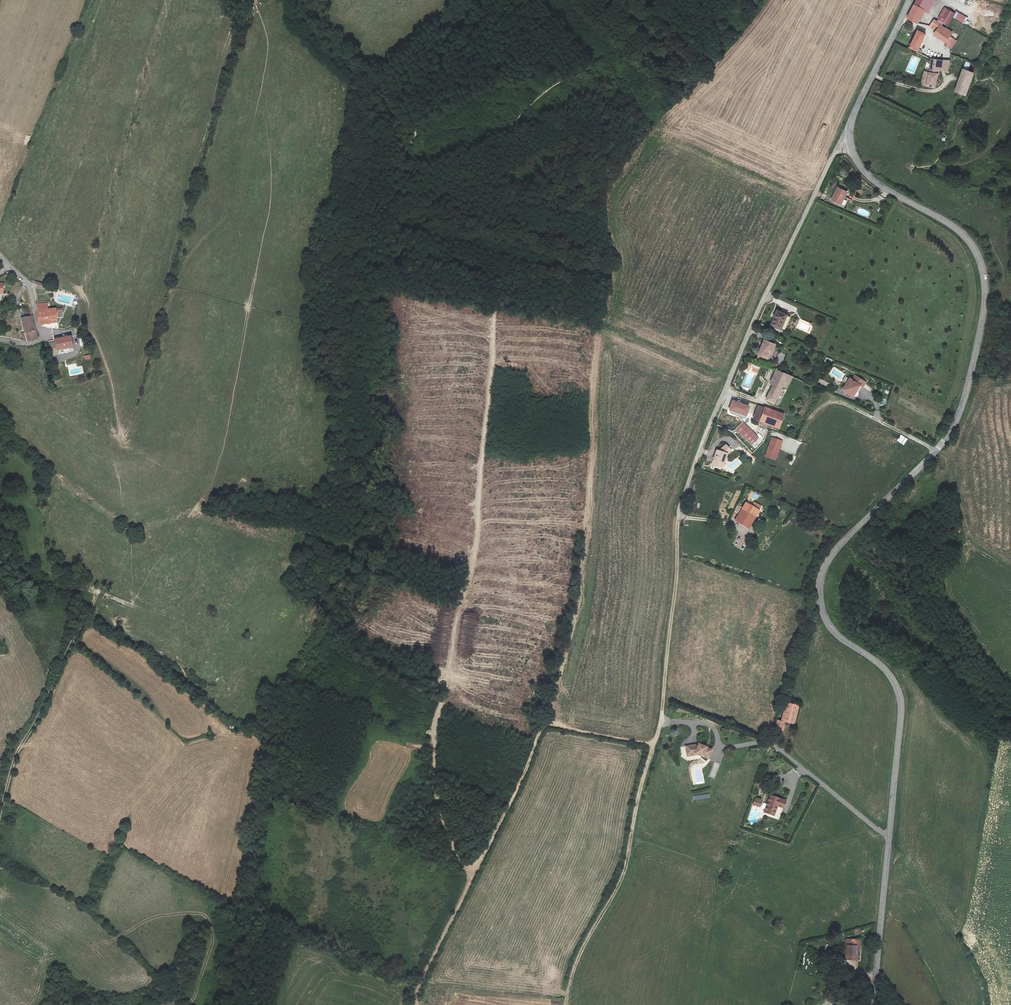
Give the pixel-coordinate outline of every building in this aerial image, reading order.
[(935,0),(916,0),(907,18),(918,23),(924,10),(928,12),(935,0)] [(945,8),(937,21),(942,25),(944,22),(948,25),(952,17),(954,14),(945,8)] [(954,14),(952,17),(964,24),(967,18),(956,11),(954,14)] [(934,34),(946,43),(944,46),(947,47),(951,49),(957,41),(950,36),(952,32),(942,25),(937,21),(934,19),(929,26),(936,31),(934,34)] [(909,48),(917,52),(925,34),(917,30),(909,48)] [(935,88),(939,71),(947,72),(949,60),(941,61),(931,59),(929,72),(924,71),(921,84),(935,88)] [(963,70),(955,92),(965,95),(973,73),(963,70)] [(836,187),(831,200),(841,204),(846,192),(836,187)] [(42,290),(44,284),(36,282),(34,288),(42,290)] [(47,302),(37,303),(40,324),(56,322),(56,318),(63,317),(63,308),(48,310),(47,302)] [(787,314),(777,310),(771,325),(781,329),(787,314)] [(37,338),(32,316),(22,318),(25,332),(22,333),(24,341),(37,338)] [(73,347),(71,335),(55,338),(57,350),(73,347)] [(758,354),(762,355),(761,359),(768,362),(775,344),(764,340),(758,354)] [(782,364),(786,354),(780,352),(776,362),(782,364)] [(775,403),(789,376),(785,374),(776,371),(770,383),(773,385),(767,399),(775,403)] [(853,397),(860,385),(863,387),(866,382),(855,375),(852,379),(850,378),(842,390),(853,397)] [(729,410),(746,416),(750,407),(733,400),(729,410)] [(785,415),(759,405),(754,419),(780,429),(785,415)] [(736,429),(751,444),(758,438),(743,422),(736,429)] [(901,435),(896,441),(903,446),(908,439),(901,435)] [(772,437),(765,456),(776,460),(782,441),(772,437)] [(722,468),(727,453),(731,450),(726,444),(720,450),(719,453),(716,452),(712,464),(722,468)] [(736,520),(749,528),(761,506),(754,502),(752,506),(746,503),(736,520)] [(780,720),(786,722),(795,724),(801,705),(785,701),(780,720)] [(782,735),(786,722),(780,720),(777,719),(773,733),(782,735)] [(708,758),(712,749),(706,747),(706,746),(698,743),(697,745),(695,744),(685,746),(686,753),(688,755),(691,754),(692,753),(693,752),(708,758)] [(771,795),(765,811),(774,814),(777,805),(783,807),(786,800),(771,795)] [(753,804),(760,807),(762,800),(755,798),(753,804)] [(847,939),(846,959),(858,960),(859,940),(847,939)]
